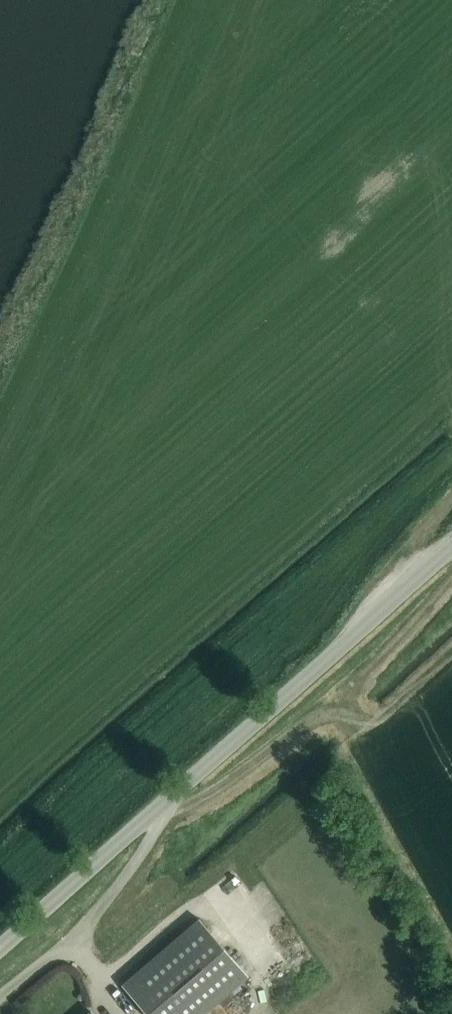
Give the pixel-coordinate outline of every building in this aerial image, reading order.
[(122,984),(148,1013),(208,1013),(210,1012),(207,1009),(248,974),(200,917),(122,984)]
